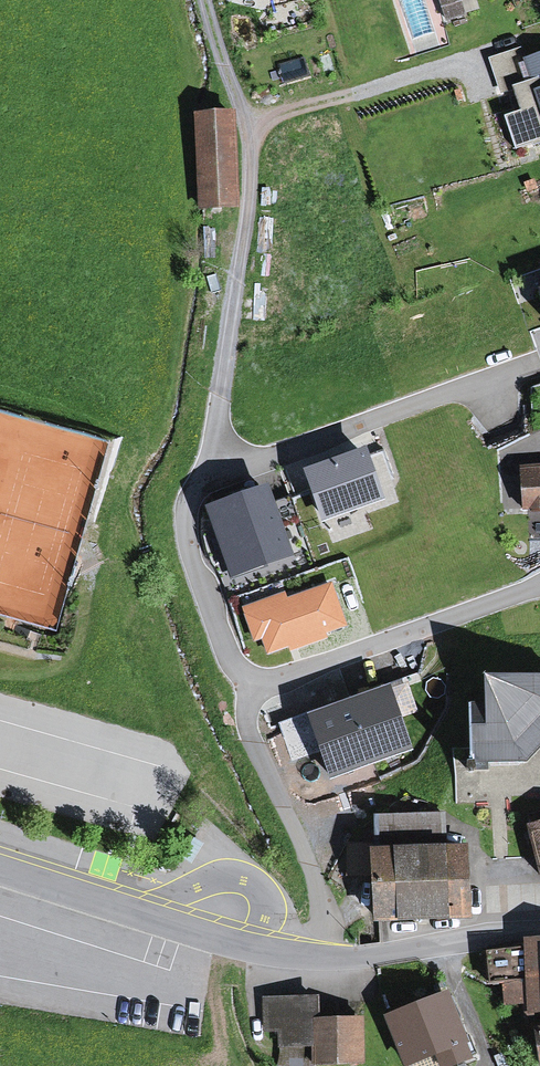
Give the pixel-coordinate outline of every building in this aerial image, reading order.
[(483,9),(481,0),(445,0),(448,14),(483,9)] [(510,74),(533,144),(539,141),(539,64),(510,74)] [(208,116),(193,116),(198,211),(208,211),(240,209),(235,114),(208,116)] [(308,467),(328,521),(393,497),(372,443),(308,467)] [(521,467),(522,508),(539,507),(539,467),(521,467)] [(327,745),(337,771),(414,742),(403,712),(434,701),(422,668),(389,680),(394,694),(322,720),(317,706),(283,719),(297,756),(327,745)] [(477,679),(478,705),(464,705),(466,763),(526,761),(539,747),(539,677),(477,679)] [(527,826),(539,881),(539,823),(527,826)] [(365,852),(368,924),(466,919),(462,847),(365,852)] [(486,952),(489,1007),(539,1004),(539,949),(486,952)] [(451,992),(389,1016),(407,1061),(468,1037),(451,992)] [(264,1001),(266,1065),(362,1063),(361,1019),(318,1021),(317,999),(264,1001)]
